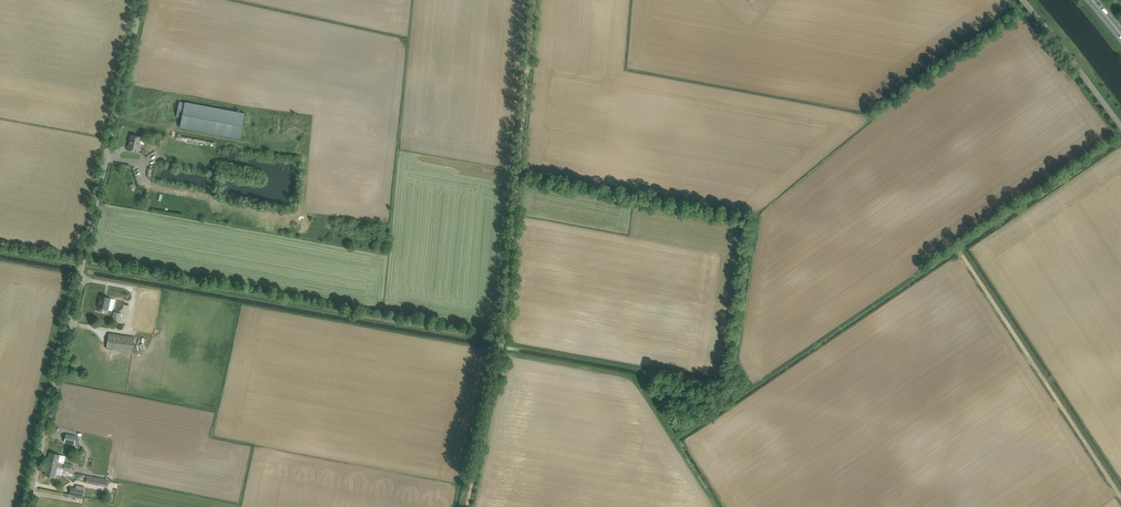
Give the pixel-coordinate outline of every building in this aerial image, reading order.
[(176,117),(181,118),(180,127),(240,139),(245,113),(185,101),(184,103),(179,102),(176,117)] [(177,139),(214,145),(215,142),(182,137),(182,134),(178,134),(177,139)] [(141,137),(136,136),(131,135),(129,146),(128,146),(127,150),(138,152),(141,137)] [(108,310),(109,303),(111,298),(100,296),(99,300),(100,300),(97,311),(102,312),(103,309),(108,310)] [(113,312),(112,320),(120,322),(121,313),(113,312)] [(135,337),(131,337),(109,333),(106,349),(133,353),(133,348),(135,337)] [(75,444),(77,436),(66,434),(64,442),(75,444)] [(50,452),(48,463),(58,465),(57,467),(63,468),(63,470),(70,471),(73,472),(75,472),(75,469),(74,469),(73,468),(74,465),(72,464),(64,463),(64,461),(66,456),(60,455),(55,454),(50,452)] [(48,463),(45,476),(50,477),(55,478),(56,474),(61,475),(63,470),(63,468),(57,467),(58,465),(48,463)] [(87,475),(86,482),(108,486),(109,478),(106,478),(106,479),(87,475)] [(69,494),(82,497),(84,487),(76,485),(75,488),(71,487),(69,494)]
